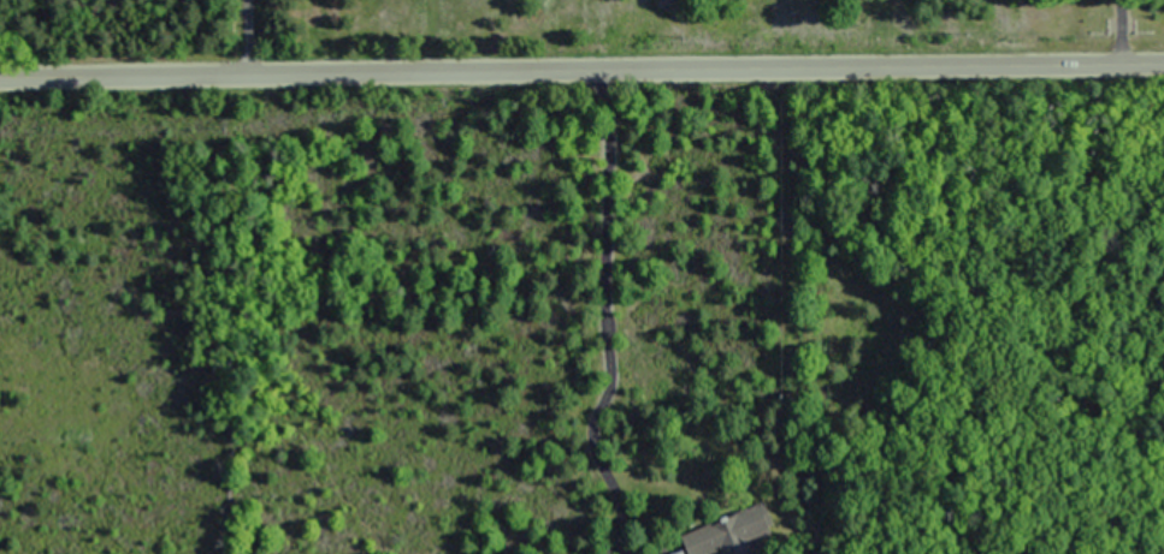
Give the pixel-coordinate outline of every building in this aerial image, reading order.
[(768,533),(759,516),(746,523),(755,540),(768,533)]
